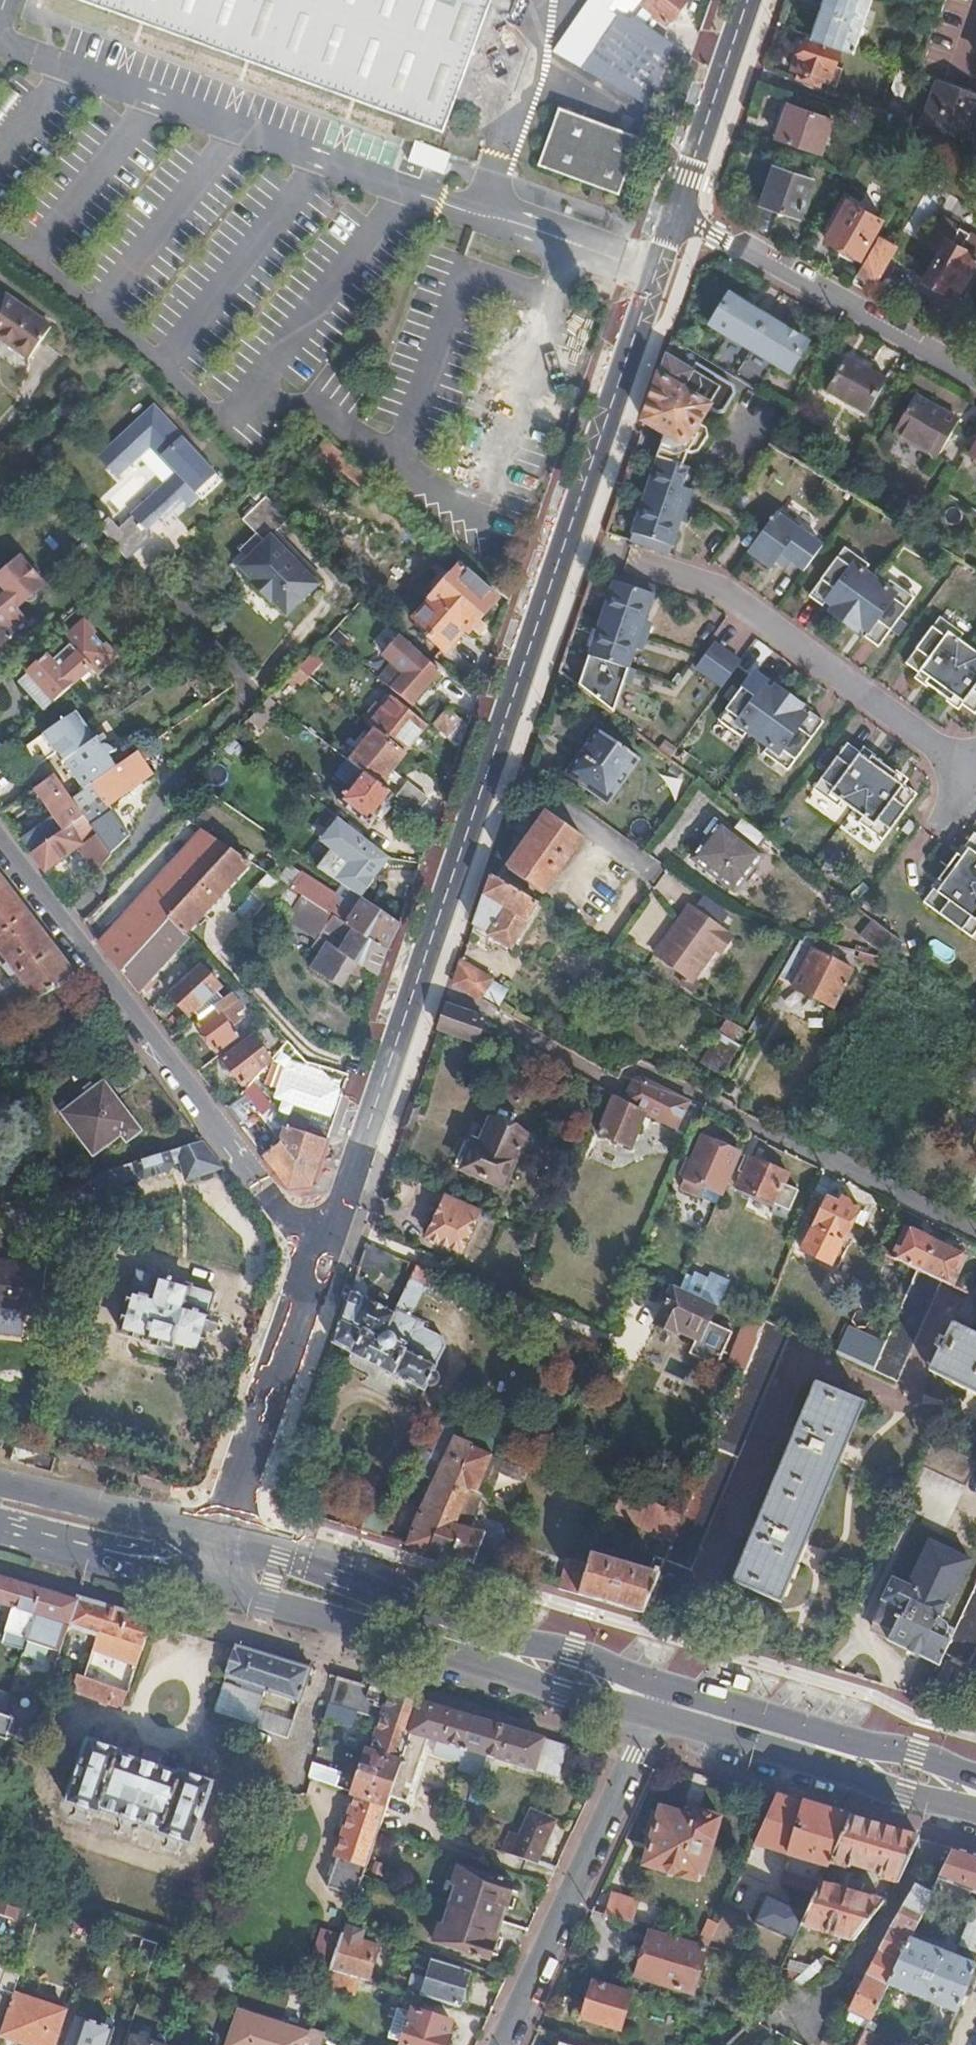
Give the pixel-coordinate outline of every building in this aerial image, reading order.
[(206,48),(438,129),(482,0),(66,0),(153,30),(206,48)] [(555,50),(593,73),(636,17),(650,0),(590,0),(555,50)] [(642,22),(652,10),(665,20),(681,0),(650,0),(636,17),(642,22)] [(811,36),(855,51),(873,0),(824,0),(811,36)] [(593,73),(634,97),(667,42),(642,22),(636,17),(593,73)] [(809,76),(808,83),(822,88),(825,82),(829,83),(840,51),(809,40),(803,59),(799,58),(794,71),(809,76)] [(975,133),(975,92),(941,80),(926,124),(973,140),(975,133)] [(639,136),(559,104),(538,161),(617,191),(639,136)] [(833,121),(789,106),(777,139),(822,154),(833,121)] [(445,152),(421,144),(415,163),(438,171),(445,152)] [(812,183),(775,171),(763,206),(800,218),(812,183)] [(883,222),(844,199),(831,221),(836,225),(828,238),(862,258),(883,222)] [(975,268),(975,237),(945,220),(935,237),(933,241),(937,249),(942,252),(927,281),(945,291),(946,289),(950,283),(962,290),(963,291),(975,268)] [(899,246),(882,236),(855,284),(872,293),(899,246)] [(959,296),(962,290),(950,283),(946,289),(959,296)] [(5,291),(0,293),(0,333),(29,355),(51,326),(5,291)] [(746,355),(765,325),(726,302),(707,332),(709,333),(746,355)] [(746,355),(749,356),(785,377),(804,347),(766,326),(765,325),(746,355)] [(660,369),(642,422),(679,445),(688,443),(709,410),(714,412),(723,411),(734,395),(731,385),(698,364),(696,367),(691,363),(686,368),(665,355),(660,369)] [(882,382),(845,361),(826,394),(864,415),(882,382)] [(957,422),(914,398),(896,430),(939,454),(957,422)] [(149,406),(97,456),(115,473),(145,443),(174,472),(142,503),(158,518),(180,495),(189,487),(197,495),(199,497),(219,478),(149,406)] [(777,434),(771,446),(783,454),(791,442),(777,434)] [(658,455),(632,534),(656,542),(654,549),(669,554),(680,522),(685,507),(691,492),(692,487),(683,484),(689,464),(658,455)] [(112,515),(131,500),(119,484),(100,499),(112,515)] [(180,495),(188,504),(193,499),(197,495),(189,487),(180,495)] [(697,494),(691,492),(685,507),(692,510),(697,494)] [(288,553),(292,549),(275,532),(286,521),(262,497),(237,520),(252,536),(236,550),(244,558),(235,565),(250,580),(247,582),(266,602),(269,600),(283,615),(316,585),(317,576),(305,563),(300,567),(288,553)] [(146,530),(158,518),(142,503),(131,515),(146,530)] [(685,507),(680,522),(687,525),(692,510),(685,507)] [(780,509),(748,552),(770,569),(781,555),(786,548),(795,554),(790,562),(803,571),(822,546),(799,530),(802,526),(780,509)] [(629,541),(654,549),(656,542),(632,534),(629,541)] [(844,547),(809,596),(823,606),(825,603),(833,608),(830,613),(856,632),(859,627),(868,633),(864,637),(878,647),(914,598),(889,581),(885,586),(865,571),(869,565),(844,547)] [(786,548),(781,555),(790,562),(795,554),(786,548)] [(305,563),(292,549),(288,553),(300,567),(305,563)] [(0,573),(0,588),(4,593),(0,596),(0,645),(12,636),(7,629),(16,622),(10,616),(18,608),(17,607),(44,584),(20,556),(0,573)] [(494,598),(458,565),(411,615),(429,632),(426,635),(442,650),(462,629),(464,631),(494,598)] [(616,575),(614,582),(638,590),(640,583),(616,575)] [(588,657),(579,686),(593,695),(612,711),(627,670),(634,650),(639,635),(644,620),(656,587),(640,583),(638,590),(614,582),(600,621),(588,657)] [(823,606),(821,605),(820,606),(830,613),(833,608),(825,603),(823,606)] [(905,664),(920,674),(921,672),(929,678),(925,683),(951,702),(955,697),(962,703),(961,704),(975,714),(975,713),(975,652),(960,641),(964,635),(940,617),(905,664)] [(651,622),(644,620),(639,635),(646,637),(651,622)] [(859,627),(856,632),(866,640),(866,639),(864,637),(868,633),(859,627)] [(367,653),(359,662),(407,703),(437,669),(420,653),(398,634),(382,652),(392,661),(385,669),(367,653)] [(341,647),(326,635),(310,652),(325,664),(341,647)] [(641,652),(646,637),(639,635),(634,650),(641,652)] [(715,643),(696,669),(722,687),(740,662),(715,643)] [(55,701),(73,686),(91,669),(77,654),(68,662),(56,649),(30,672),(55,701)] [(763,753),(788,771),(824,722),(810,712),(807,716),(799,710),(803,705),(777,687),(773,692),(765,685),(768,682),(754,671),(718,720),(743,738),(747,731),(768,747),(763,753)] [(46,709),(55,701),(30,672),(21,681),(46,709)] [(767,679),(766,680),(768,682),(765,685),(773,692),(777,687),(767,679)] [(371,728),(401,752),(423,723),(390,695),(366,724),(371,728)] [(812,712),(803,705),(799,710),(807,716),(810,712),(812,713),(812,712)] [(460,742),(466,724),(445,707),(431,722),(448,737),(452,734),(460,742)] [(57,753),(83,790),(114,768),(75,714),(30,745),(42,763),(57,753)] [(378,781),(401,752),(371,728),(348,758),(378,781)] [(638,760),(598,731),(568,774),(607,802),(638,760)] [(859,823),(883,840),(917,794),(903,784),(902,785),(894,780),(898,775),(872,755),(868,760),(860,755),(861,753),(847,743),(813,789),(838,807),(842,801),(863,817),(859,823)] [(84,818),(110,854),(131,839),(106,805),(152,773),(141,758),(149,753),(145,747),(114,768),(83,790),(71,799),(84,818)] [(339,751),(327,767),(341,779),(329,794),(361,818),(386,787),(378,781),(348,758),(339,751)] [(20,839),(32,854),(84,818),(71,799),(55,776),(37,789),(55,814),(20,839)] [(396,795),(417,811),(427,799),(406,782),(396,795)] [(1,813),(8,821),(21,812),(15,804),(1,813)] [(582,839),(548,815),(509,870),(542,894),(582,839)] [(770,838),(743,816),(732,830),(718,818),(697,845),(701,849),(695,858),(736,890),(764,856),(760,852),(770,838)] [(344,817),(326,842),(334,848),(321,866),(370,900),(401,856),(344,817)] [(82,847),(98,869),(111,856),(110,854),(84,818),(32,854),(46,872),(82,847)] [(232,850),(205,832),(99,943),(121,971),(170,918),(232,850)] [(975,833),(965,847),(969,849),(963,857),(958,854),(939,880),(943,884),(938,891),(934,888),(924,902),(973,938),(975,934),(975,834),(975,833)] [(250,862),(232,850),(170,918),(189,938),(195,944),(200,940),(189,929),(250,862)] [(511,949),(538,904),(491,875),(474,924),(491,934),(490,935),(511,949)] [(285,885),(271,876),(239,911),(251,923),(285,885)] [(400,922),(364,897),(352,913),(298,877),(290,889),(311,903),(339,922),(386,953),(400,922)] [(0,880),(0,950),(9,962),(3,967),(11,976),(17,973),(36,997),(42,993),(74,976),(72,973),(27,914),(0,880)] [(357,962),(377,976),(386,953),(339,922),(311,903),(307,910),(327,924),(323,929),(333,937),(329,942),(328,942),(312,966),(340,986),(357,962)] [(732,936),(692,904),(654,952),(691,980),(716,947),(721,951),(732,936)] [(170,918),(121,971),(138,994),(189,938),(170,918)] [(895,936),(875,921),(862,937),(882,953),(895,936)] [(803,936),(780,977),(793,984),(792,987),(833,1009),(853,972),(827,958),(832,949),(817,940),(803,936)] [(932,938),(924,949),(942,964),(951,953),(932,938)] [(878,957),(860,952),(857,958),(882,969),(885,960),(878,957)] [(454,985),(479,999),(491,979),(462,961),(454,985)] [(198,966),(169,994),(190,1017),(219,989),(198,966)] [(27,1002),(20,992),(0,1002),(0,1016),(27,1002)] [(230,994),(212,1007),(215,1011),(196,1025),(215,1051),(236,1036),(229,1028),(238,1021),(232,1015),(240,1008),(230,994)] [(450,1001),(441,1028),(474,1044),(486,1021),(450,1001)] [(255,1027),(265,1020),(254,1007),(246,1017),(255,1027)] [(742,1027),(728,1019),(720,1032),(725,1034),(734,1040),(742,1027)] [(734,1040),(725,1034),(706,1064),(729,1078),(754,1034),(749,1031),(742,1027),(734,1040)] [(244,1090),(270,1061),(259,1045),(249,1052),(244,1044),(222,1060),(244,1090)] [(673,1127),(687,1101),(641,1078),(634,1082),(624,1101),(614,1095),(599,1137),(632,1149),(645,1113),(673,1127)] [(141,1131),(103,1080),(62,1113),(93,1155),(119,1134),(126,1142),(141,1131)] [(311,1187),(332,1125),(290,1110),(278,1143),(273,1146),(245,1116),(251,1111),(241,1097),(226,1108),(234,1119),(287,1190),(311,1187)] [(473,1144),(461,1170),(502,1189),(512,1166),(518,1152),(524,1138),(492,1123),(481,1147),(473,1144)] [(720,1195),(738,1153),(703,1137),(680,1188),(699,1197),(704,1187),(720,1195)] [(220,1168),(216,1162),(200,1142),(134,1163),(127,1166),(129,1174),(134,1173),(136,1182),(166,1172),(170,1165),(177,1163),(184,1180),(220,1168)] [(530,1158),(518,1152),(512,1166),(524,1172),(530,1158)] [(787,1175),(750,1158),(737,1188),(774,1205),(787,1175)] [(83,1194),(130,1179),(129,1174),(127,1166),(79,1181),(83,1194)] [(715,1204),(720,1195),(704,1187),(699,1197),(715,1204)] [(838,1203),(813,1190),(800,1221),(801,1222),(794,1242),(802,1246),(801,1249),(829,1263),(858,1206),(841,1197),(838,1203)] [(481,1211),(447,1195),(428,1238),(462,1253),(481,1211)] [(905,1228),(891,1258),(917,1269),(920,1270),(934,1242),(905,1228)] [(964,1257),(934,1242),(920,1270),(941,1279),(951,1283),(952,1282),(964,1257)] [(393,1256),(367,1244),(359,1268),(373,1267),(384,1272),(393,1256)] [(49,1266),(0,1261),(0,1333),(23,1335),(25,1314),(44,1316),(49,1266)] [(439,1276),(417,1267),(395,1314),(383,1339),(368,1331),(356,1354),(426,1389),(430,1381),(432,1381),(435,1381),(436,1380),(438,1378),(439,1375),(438,1373),(435,1371),(439,1362),(438,1361),(446,1344),(443,1336),(424,1327),(423,1318),(406,1310),(409,1304),(414,1307),(422,1292),(430,1296),(439,1276)] [(920,1270),(917,1269),(880,1348),(871,1368),(870,1370),(893,1380),(941,1279),(920,1270)] [(201,1355),(220,1295),(141,1271),(122,1331),(149,1339),(148,1343),(175,1351),(176,1347),(201,1355)] [(684,1274),(678,1288),(686,1292),(693,1278),(684,1274)] [(686,1292),(714,1305),(725,1282),(710,1274),(707,1280),(695,1275),(693,1278),(686,1292)] [(678,1288),(654,1276),(645,1295),(662,1304),(653,1322),(676,1334),(679,1329),(698,1339),(714,1305),(686,1292),(678,1288)] [(367,1298),(351,1290),(334,1343),(353,1353),(356,1354),(368,1331),(383,1339),(395,1314),(366,1300),(367,1298)] [(760,1328),(739,1317),(734,1328),(756,1337),(760,1328)] [(760,1328),(756,1337),(751,1349),(728,1406),(693,1493),(683,1517),(673,1542),(665,1561),(689,1570),(787,1331),(763,1320),(760,1328)] [(954,1325),(931,1373),(975,1395),(975,1336),(954,1325)] [(871,1368),(880,1348),(846,1333),(837,1353),(871,1368)] [(860,1408),(812,1388),(732,1581),(780,1601),(860,1408)] [(475,1441),(434,1424),(413,1469),(432,1477),(441,1455),(445,1456),(453,1439),(472,1447),(475,1441)] [(406,1545),(473,1564),(484,1535),(455,1526),(469,1488),(477,1491),(491,1455),(472,1447),(453,1439),(445,1456),(441,1455),(432,1477),(424,1495),(427,1495),(406,1545)] [(54,1458),(15,1444),(11,1457),(50,1470),(54,1458)] [(546,1471),(550,1461),(519,1452),(515,1462),(546,1471)] [(673,1542),(683,1517),(638,1498),(621,1493),(610,1516),(673,1542)] [(360,1532),(383,1538),(390,1523),(367,1516),(360,1532)] [(644,1614),(665,1561),(652,1557),(647,1570),(592,1553),(588,1566),(579,1596),(644,1614)] [(885,1641),(938,1666),(944,1654),(952,1636),(944,1632),(944,1631),(945,1628),(945,1624),(943,1621),(941,1618),(938,1616),(943,1605),(929,1599),(944,1569),(920,1558),(906,1588),(890,1580),(879,1601),(882,1603),(870,1628),(887,1636),(885,1641)] [(559,1589),(579,1596),(588,1566),(568,1561),(559,1589)] [(0,1576),(0,1603),(16,1608),(8,1631),(28,1638),(36,1613),(44,1590),(0,1576)] [(952,1636),(944,1654),(966,1665),(975,1645),(975,1587),(952,1636)] [(78,1600),(44,1590),(36,1613),(69,1624),(78,1600)] [(78,1598),(78,1600),(69,1624),(97,1633),(101,1619),(105,1620),(109,1607),(78,1598)] [(152,1620),(109,1607),(105,1620),(101,1619),(97,1633),(99,1633),(94,1650),(137,1664),(151,1623),(152,1620)] [(237,1644),(236,1647),(228,1676),(266,1690),(277,1656),(237,1644)] [(310,1666),(277,1656),(266,1690),(267,1690),(300,1700),(309,1668),(310,1666)] [(80,1673),(74,1670),(71,1679),(76,1681),(80,1673)] [(80,1673),(76,1681),(74,1688),(119,1704),(125,1689),(86,1675),(80,1673)] [(421,1701),(371,1686),(368,1696),(377,1698),(375,1705),(386,1709),(383,1719),(411,1729),(421,1701)] [(358,1696),(334,1689),(330,1702),(353,1710),(358,1696)] [(215,1711),(246,1722),(258,1726),(259,1710),(219,1696),(215,1711)] [(425,1702),(421,1701),(411,1729),(400,1762),(388,1800),(378,1828),(404,1836),(415,1804),(408,1801),(424,1750),(428,1737),(437,1740),(434,1753),(462,1760),(466,1747),(464,1746),(472,1716),(425,1702)] [(353,1710),(330,1702),(325,1717),(348,1725),(353,1710)] [(259,1710),(258,1726),(289,1736),(294,1717),(261,1705),(259,1710)] [(5,1738),(12,1717),(4,1714),(0,1713),(0,1736),(5,1738)] [(411,1729),(383,1719),(374,1716),(371,1727),(379,1730),(372,1752),(400,1762),(411,1729)] [(567,1745),(472,1716),(464,1746),(466,1747),(462,1760),(460,1768),(478,1773),(484,1754),(559,1775),(567,1745)] [(424,1750),(434,1753),(437,1740),(428,1737),(424,1750)] [(121,1752),(89,1741),(69,1802),(101,1813),(102,1810),(161,1830),(160,1833),(192,1844),(212,1783),(179,1772),(178,1775),(120,1755),(121,1752)] [(400,1762),(372,1752),(369,1751),(355,1790),(359,1791),(388,1800),(400,1762)] [(460,1768),(462,1760),(434,1753),(432,1760),(460,1768)] [(309,1775),(334,1783),(338,1768),(313,1760),(309,1775)] [(378,1828),(388,1800),(359,1791),(339,1851),(344,1854),(333,1886),(356,1893),(362,1875),(378,1828)] [(792,1854),(808,1805),(804,1803),(775,1795),(754,1842),(792,1854)] [(828,1863),(850,1817),(808,1805),(792,1854),(828,1865),(828,1863)] [(692,1817),(661,1807),(645,1865),(675,1874),(679,1872),(681,1867),(703,1874),(720,1816),(695,1809),(692,1817)] [(523,1822),(549,1831),(554,1816),(528,1808),(523,1822)] [(897,1882),(918,1837),(850,1817),(828,1863),(836,1865),(836,1863),(849,1867),(848,1869),(854,1871),(856,1865),(881,1873),(880,1877),(897,1882)] [(511,1831),(505,1851),(524,1857),(538,1863),(549,1831),(523,1822),(519,1833),(511,1831)] [(953,1848),(938,1879),(975,1892),(975,1855),(953,1848)] [(460,1866),(448,1903),(496,1919),(505,1892),(510,1893),(513,1883),(460,1866)] [(817,1894),(823,1882),(820,1881),(787,1871),(783,1884),(794,1888),(817,1894)] [(852,1941),(883,1901),(823,1882),(817,1894),(808,1914),(803,1926),(852,1941)] [(871,2021),(888,1984),(911,1937),(931,1895),(914,1887),(891,1929),(851,2011),(871,2021)] [(808,1914),(817,1894),(794,1888),(791,1898),(797,1901),(795,1910),(808,1914)] [(505,1892),(496,1919),(501,1920),(510,1893),(505,1892)] [(613,1894),(607,1914),(632,1921),(637,1901),(613,1894)] [(42,1904),(30,1901),(17,1940),(29,1944),(42,1904)] [(496,1919),(448,1903),(435,1941),(488,1958),(492,1947),(486,1946),(496,1919)] [(960,1944),(967,1946),(966,1951),(969,1953),(967,1959),(911,1937),(888,1984),(957,2011),(975,1965),(975,1906),(960,1944)] [(486,1946),(492,1947),(501,1920),(496,1919),(486,1946)] [(90,1935),(99,1938),(104,1924),(94,1921),(90,1935)] [(364,1928),(346,1922),(331,1965),(359,1974),(367,1977),(378,1946),(360,1940),(364,1928)] [(706,1951),(651,1934),(638,1977),(692,1993),(706,1951)] [(149,1966),(157,1942),(143,1937),(135,1962),(149,1966)] [(422,1994),(459,2007),(471,1973),(433,1961),(422,1994)] [(359,1974),(331,1965),(325,1984),(352,1993),(359,1974)] [(14,1992),(20,1972),(0,1966),(0,1987),(14,1992)] [(636,1996),(599,1984),(588,2018),(626,2029),(636,1996)] [(0,2034),(14,1992),(0,1987),(0,2034)] [(0,2034),(32,2044),(54,2044),(66,2008),(14,1992),(0,2034)] [(414,2008),(401,2044),(405,2044),(448,2044),(450,2037),(447,2036),(452,2021),(414,2008)] [(239,2009),(227,2044),(228,2044),(282,2044),(288,2026),(239,2009)] [(85,2017),(76,2044),(107,2044),(113,2026),(85,2017)] [(311,2027),(305,2044),(323,2044),(320,2043),(324,2031),(311,2027)] [(882,2034),(867,2027),(859,2044),(876,2044),(882,2034)] [(134,2035),(131,2044),(163,2044),(134,2035)]
